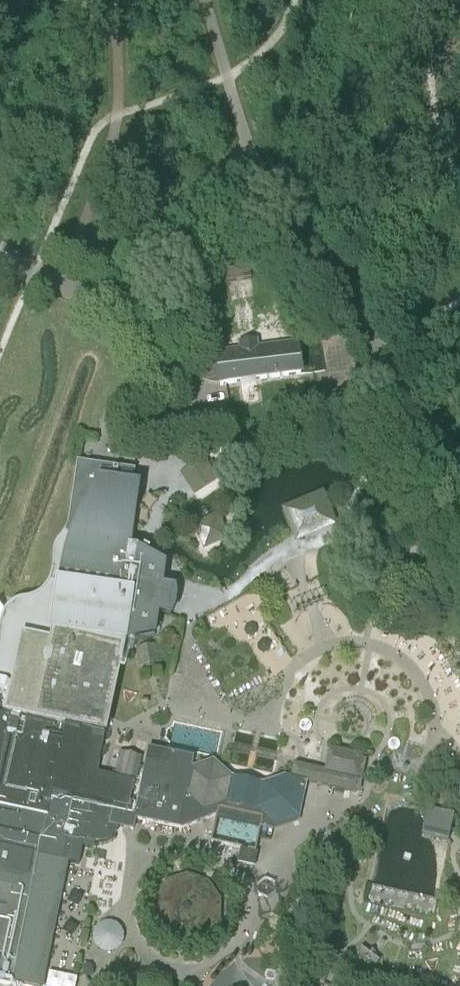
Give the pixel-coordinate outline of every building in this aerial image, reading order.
[(247,257),(223,261),(226,283),(250,279),(247,257)] [(258,352),(261,373),(286,369),(287,376),(302,374),(298,346),(258,352)] [(261,373),(258,352),(218,357),(221,385),(236,383),(235,376),(261,373)] [(246,441),(219,445),(222,465),(248,462),(246,441)] [(217,481),(203,459),(181,473),(195,494),(217,481)] [(171,615),(172,612),(173,609),(174,605),(175,603),(175,600),(175,597),(175,594),(174,592),(174,590),(161,588),(164,566),(137,552),(130,550),(138,487),(133,486),(135,470),(77,462),(68,521),(68,523),(67,525),(66,527),(63,533),(56,542),(55,544),(54,546),(53,547),(53,550),(52,553),(52,569),(52,571),(52,574),(51,577),(49,580),(48,584),(46,586),(45,588),(44,589),(41,591),(39,593),(35,596),(30,598),(29,598),(26,599),(23,599),(19,600),(16,602),(13,603),(10,606),(8,608),(5,611),(4,613),(2,618),(0,621),(0,623),(0,955),(2,955),(0,965),(0,983),(13,985),(14,982),(35,985),(41,985),(66,862),(78,865),(82,848),(99,851),(101,853),(105,859),(107,864),(110,862),(114,855),(116,848),(116,844),(115,838),(115,835),(116,827),(132,831),(134,820),(136,811),(78,798),(92,730),(106,733),(125,643),(155,636),(158,614),(171,616),(171,615)] [(287,512),(298,538),(331,525),(321,499),(287,512)] [(216,519),(197,528),(206,546),(224,538),(216,519)] [(135,649),(138,666),(150,665),(159,663),(156,646),(135,649)] [(213,760),(190,768),(185,794),(202,811),(226,803),(256,810),(275,825),(298,819),(306,783),(350,793),(356,791),(362,756),(328,749),(324,771),(294,765),(291,778),(285,777),(262,784),(231,778),(213,760)] [(119,751),(115,773),(138,778),(142,755),(119,751)] [(134,820),(182,829),(215,816),(217,808),(261,818),(259,829),(274,832),(296,825),(298,819),(275,825),(256,810),(226,803),(202,811),(185,794),(190,768),(192,758),(169,754),(167,765),(145,761),(136,811),(134,820)] [(95,871),(94,874),(88,873),(86,886),(92,888),(91,892),(108,896),(112,875),(95,871)]
